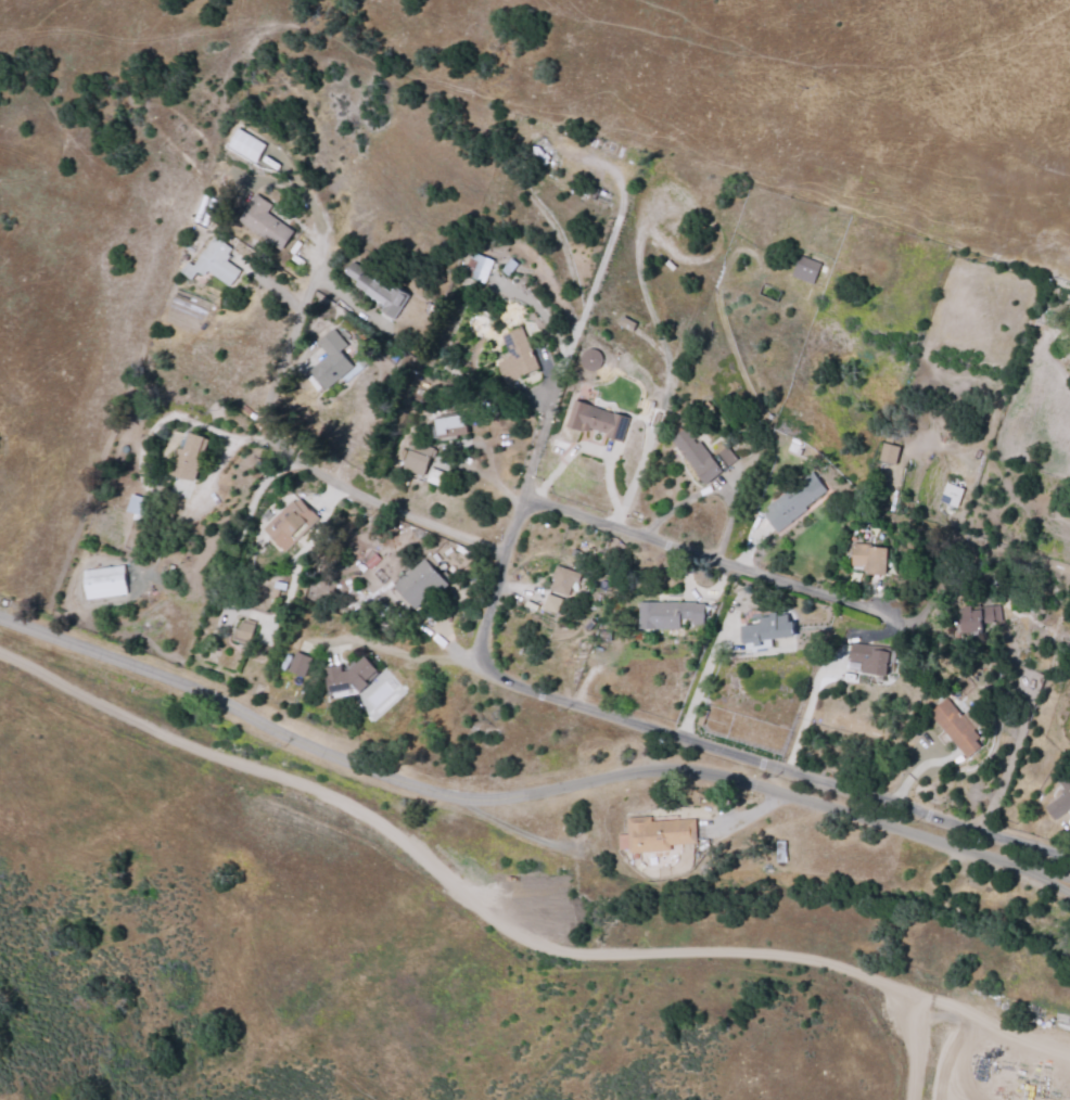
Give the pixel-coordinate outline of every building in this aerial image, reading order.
[(287,249),(297,230),(269,216),(276,204),(256,194),(240,224),(287,249)] [(194,266),(187,262),(181,272),(193,280),(198,272),(206,277),(208,274),(231,287),(241,270),(226,261),(233,249),(212,236),(194,266)] [(485,284),(495,261),(472,252),(462,275),(485,284)] [(814,285),(822,264),(799,256),(791,277),(814,285)] [(399,316),(412,296),(399,288),(397,291),(352,263),(342,279),(399,316)] [(506,382),(539,371),(525,327),(503,335),(511,359),(499,363),(506,382)] [(327,390),(354,368),(341,351),(347,346),(333,329),(316,342),(327,356),(310,370),(327,390)] [(582,371),(602,372),(603,351),(583,350),(582,371)] [(566,426),(583,432),(585,427),(623,440),(630,418),(575,399),(566,426)] [(439,420),(441,434),(470,431),(469,417),(439,420)] [(727,446),(711,459),(687,428),(671,440),(706,485),(738,461),(727,446)] [(173,475),(198,482),(209,440),(185,433),(173,475)] [(898,466),(903,448),(884,443),(879,461),(898,466)] [(431,458),(409,450),(403,469),(425,476),(431,458)] [(830,494),(814,472),(762,509),(777,531),(830,494)] [(965,490),(946,482),(939,501),(958,508),(965,490)] [(285,553),(297,542),(294,539),(316,519),(297,498),(263,529),(285,553)] [(890,576),(891,547),(853,546),(852,567),(869,567),(869,575),(890,576)] [(452,582),(430,557),(397,587),(420,612),(452,582)] [(84,571),(88,601),(129,595),(125,565),(84,571)] [(573,582),(579,584),(582,573),(555,567),(549,591),(570,596),(573,582)] [(565,599),(549,594),(543,609),(559,615),(565,599)] [(638,630),(682,630),(682,623),(706,623),(706,603),(638,602),(638,630)] [(962,634),(995,630),(994,623),(1003,622),(1000,605),(959,610),(962,634)] [(746,653),(798,648),(797,645),(796,645),(794,613),(760,616),(761,625),(744,626),(746,653)] [(258,623),(241,618),(235,640),(252,645),(258,623)] [(890,676),(894,651),(852,645),(848,670),(890,676)] [(306,677),(312,657),(294,652),(288,672),(306,677)] [(344,665),(326,669),(331,696),(372,688),(369,676),(375,675),(373,662),(344,668),(344,665)] [(980,726),(966,710),(960,715),(946,698),(928,713),(968,760),(985,746),(973,733),(980,726)] [(1069,806),(1069,771),(1057,781),(1065,793),(1045,807),(1052,818),(1069,806)] [(697,844),(696,817),(652,820),(652,816),(626,818),(627,834),(617,835),(618,851),(629,850),(629,854),(671,852),(671,846),(697,844)]
